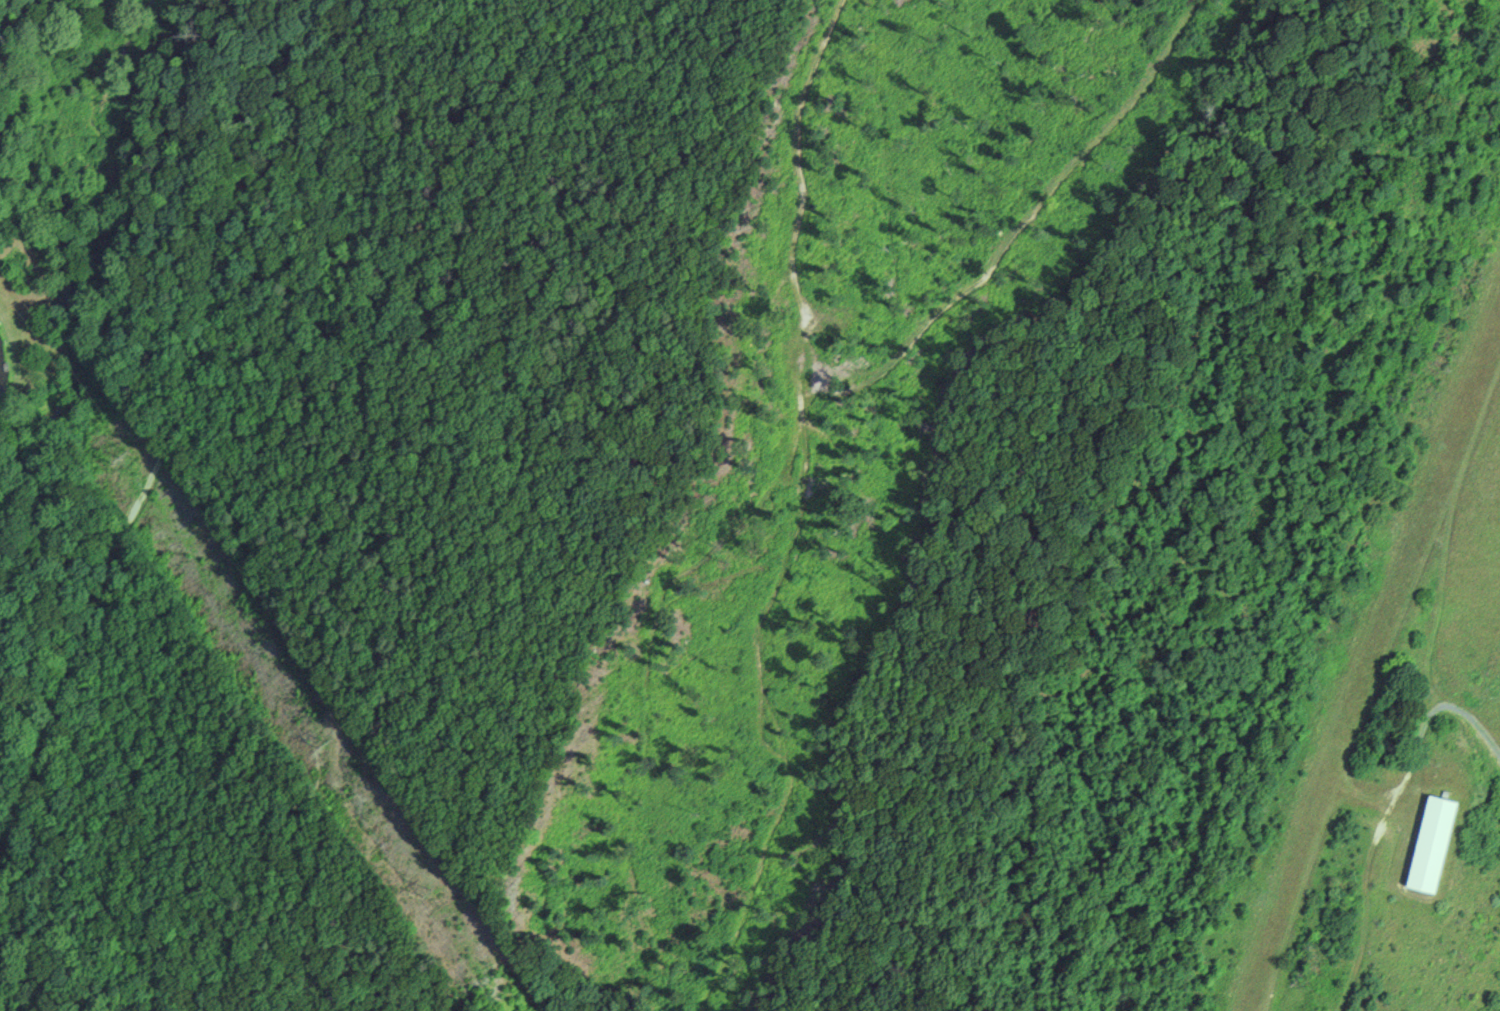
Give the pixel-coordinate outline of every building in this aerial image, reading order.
[(1459,803),(1430,796),(1408,887),(1438,894),(1459,803)]
